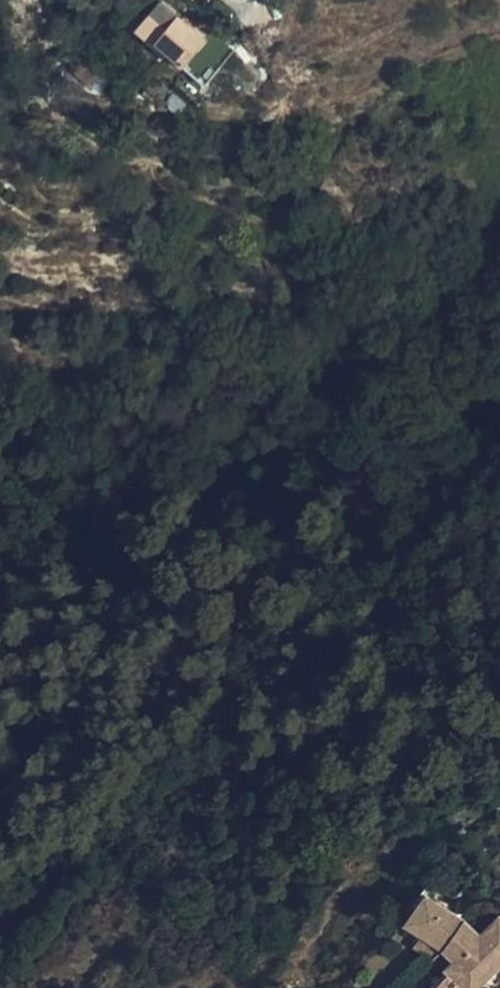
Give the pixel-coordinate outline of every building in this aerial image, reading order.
[(206,39),(161,2),(137,28),(184,65),(206,39)] [(443,948),(466,924),(432,893),(410,917),(443,948)] [(481,937),(458,962),(448,973),(464,987),(481,987),(499,968),(499,917),(481,937)] [(458,962),(481,937),(466,924),(443,948),(458,962)]
